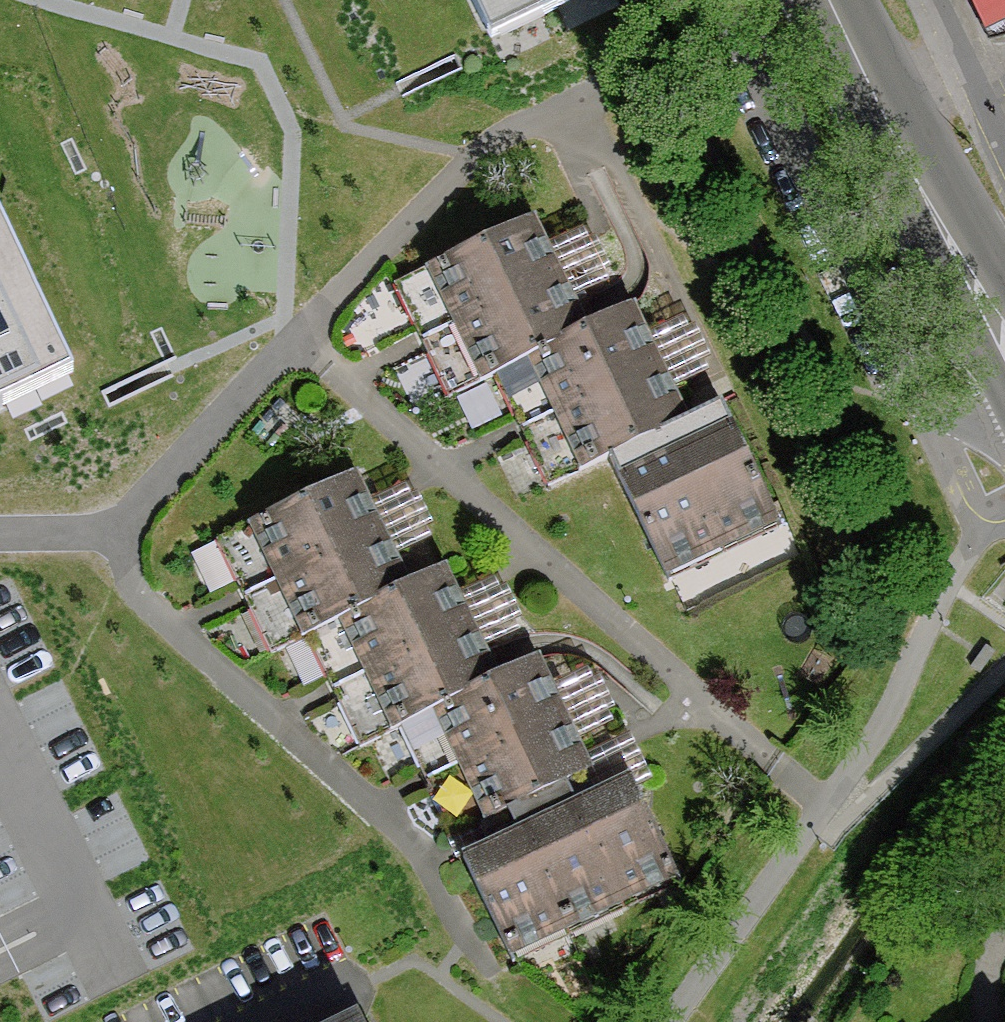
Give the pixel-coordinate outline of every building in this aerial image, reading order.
[(487,32),(554,0),(471,0),(487,32)] [(535,219),(460,254),(512,364),(557,342),(588,328),(574,297),(605,282),(580,229),(547,244),(535,219)] [(72,376),(0,226),(0,410),(72,376)] [(494,372),(512,364),(460,254),(396,285),(448,394),(494,372)] [(588,328),(557,342),(611,455),(688,418),(672,385),(705,369),(681,317),(649,332),(636,305),(588,328)] [(548,484),(611,455),(557,342),(512,364),(494,372),(548,484)] [(720,403),(688,418),(611,455),(667,573),(777,521),(720,403)] [(354,473),(287,504),(340,615),(376,598),(410,582),(396,553),(428,538),(411,502),(401,483),(367,499),(354,473)] [(308,630),(340,615),(287,504),(218,537),(241,584),(271,648),(308,630)] [(410,582),(376,598),(429,709),(469,690),(499,676),(487,651),(484,645),(517,629),(492,577),(456,594),(443,566),(410,582)] [(400,723),(429,709),(376,598),(340,615),(308,630),(329,676),(335,688),(341,701),(361,741),(400,723)] [(499,676),(469,690),(525,807),(563,789),(559,781),(593,765),(580,738),(611,723),(586,670),(553,685),(539,657),(499,676)] [(492,823),(525,807),(469,690),(429,709),(400,723),(456,840),(492,823)] [(628,775),(569,803),(563,789),(525,807),(579,920),(675,874),(634,789),(628,775)] [(509,953),(579,920),(525,807),(492,823),(500,838),(463,856),(509,953)]
